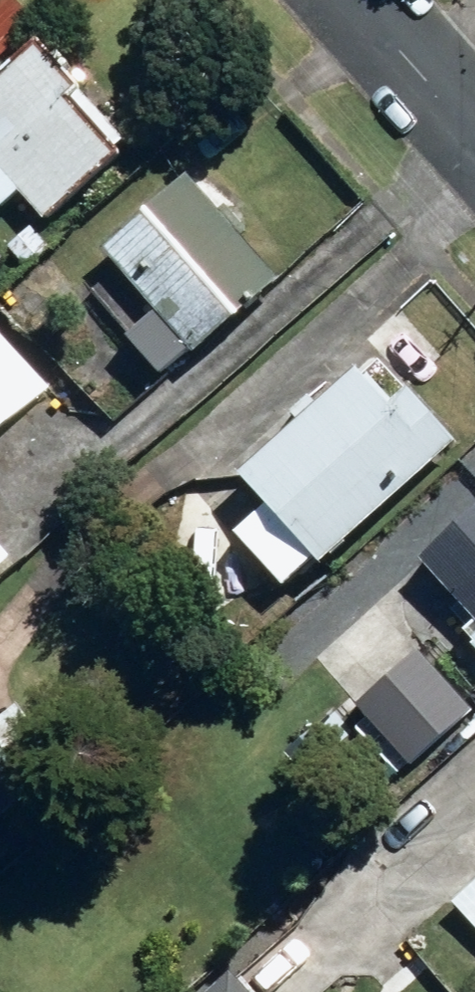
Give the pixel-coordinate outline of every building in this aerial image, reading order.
[(11,0),(4,0),(0,4),(0,58),(35,24),(11,0)] [(15,196),(42,226),(115,162),(69,110),(79,101),(36,52),(0,84),(0,209),(15,196)] [(217,215),(184,178),(98,253),(191,358),(277,283),(238,239),(244,234),(223,210),(217,215)] [(150,316),(123,340),(158,380),(186,356),(150,316)] [(50,386),(0,332),(0,432),(50,386)] [(287,594),(455,447),(404,389),(389,402),(361,370),(236,479),(264,511),(235,536),(287,594)] [(414,562),(472,625),(461,635),(470,645),(468,646),(474,654),(474,508),(414,562)] [(0,551),(0,571),(10,563),(0,551)] [(414,650),(353,706),(409,768),(471,712),(414,650)] [(0,755),(0,819),(31,795),(0,755)] [(242,967),(214,991),(264,991),(242,967)]
